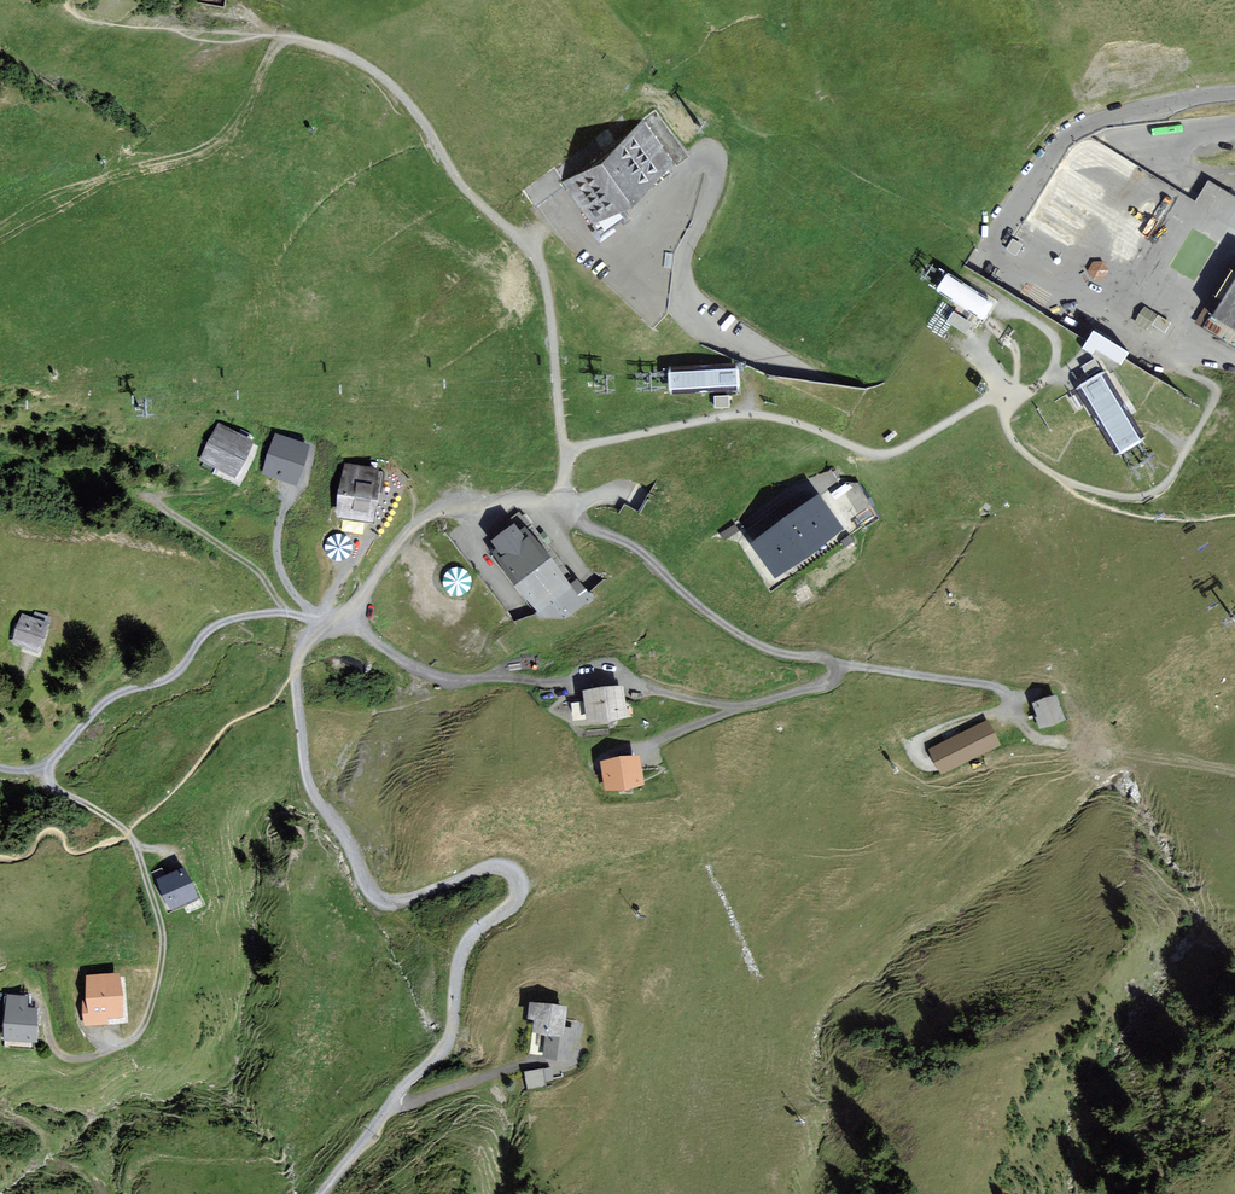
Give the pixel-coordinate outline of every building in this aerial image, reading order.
[(655,110),(562,180),(601,233),(625,215),(619,207),(687,151),(655,110)] [(1009,248),(1018,252),(1022,242),(1013,238),(1009,248)] [(1201,336),(1234,357),(1234,280),(1201,336)] [(1127,353),(1094,332),(1084,347),(1118,368),(1127,353)] [(674,387),(746,385),(745,364),(674,366),(674,387)] [(1142,437),(1105,374),(1080,389),(1117,452),(1142,437)] [(717,405),(732,406),(733,394),(717,394),(717,405)] [(232,478),(253,442),(221,424),(200,460),(232,478)] [(295,484),(308,444),(279,434),(265,474),(295,484)] [(372,524),(382,469),(349,464),(340,518),(372,524)] [(846,488),(837,475),(737,542),(769,590),(878,517),(855,483),(846,488)] [(538,619),(569,620),(592,602),(590,599),(574,578),(564,586),(520,529),(487,554),(538,619)] [(37,651),(48,623),(24,614),(13,642),(37,651)] [(621,717),(616,683),(578,690),(584,723),(621,717)] [(1062,719),(1053,693),(1029,701),(1038,728),(1062,719)] [(1000,746),(986,720),(929,749),(943,776),(1000,746)] [(639,784),(633,754),(597,761),(604,792),(639,784)] [(197,897),(182,869),(158,881),(173,910),(197,897)] [(119,1015),(118,973),(88,974),(88,1005),(84,1005),(85,1024),(106,1023),(106,1016),(119,1015)] [(36,1042),(39,1008),(28,1007),(29,996),(7,994),(4,1040),(36,1042)] [(558,1026),(560,1004),(522,1002),(521,1019),(528,1019),(527,1033),(544,1034),(542,1059),(570,1061),(572,1027),(558,1026)] [(551,1069),(543,1070),(524,1074),(527,1093),(548,1089),(546,1081),(553,1079),(551,1069)]
